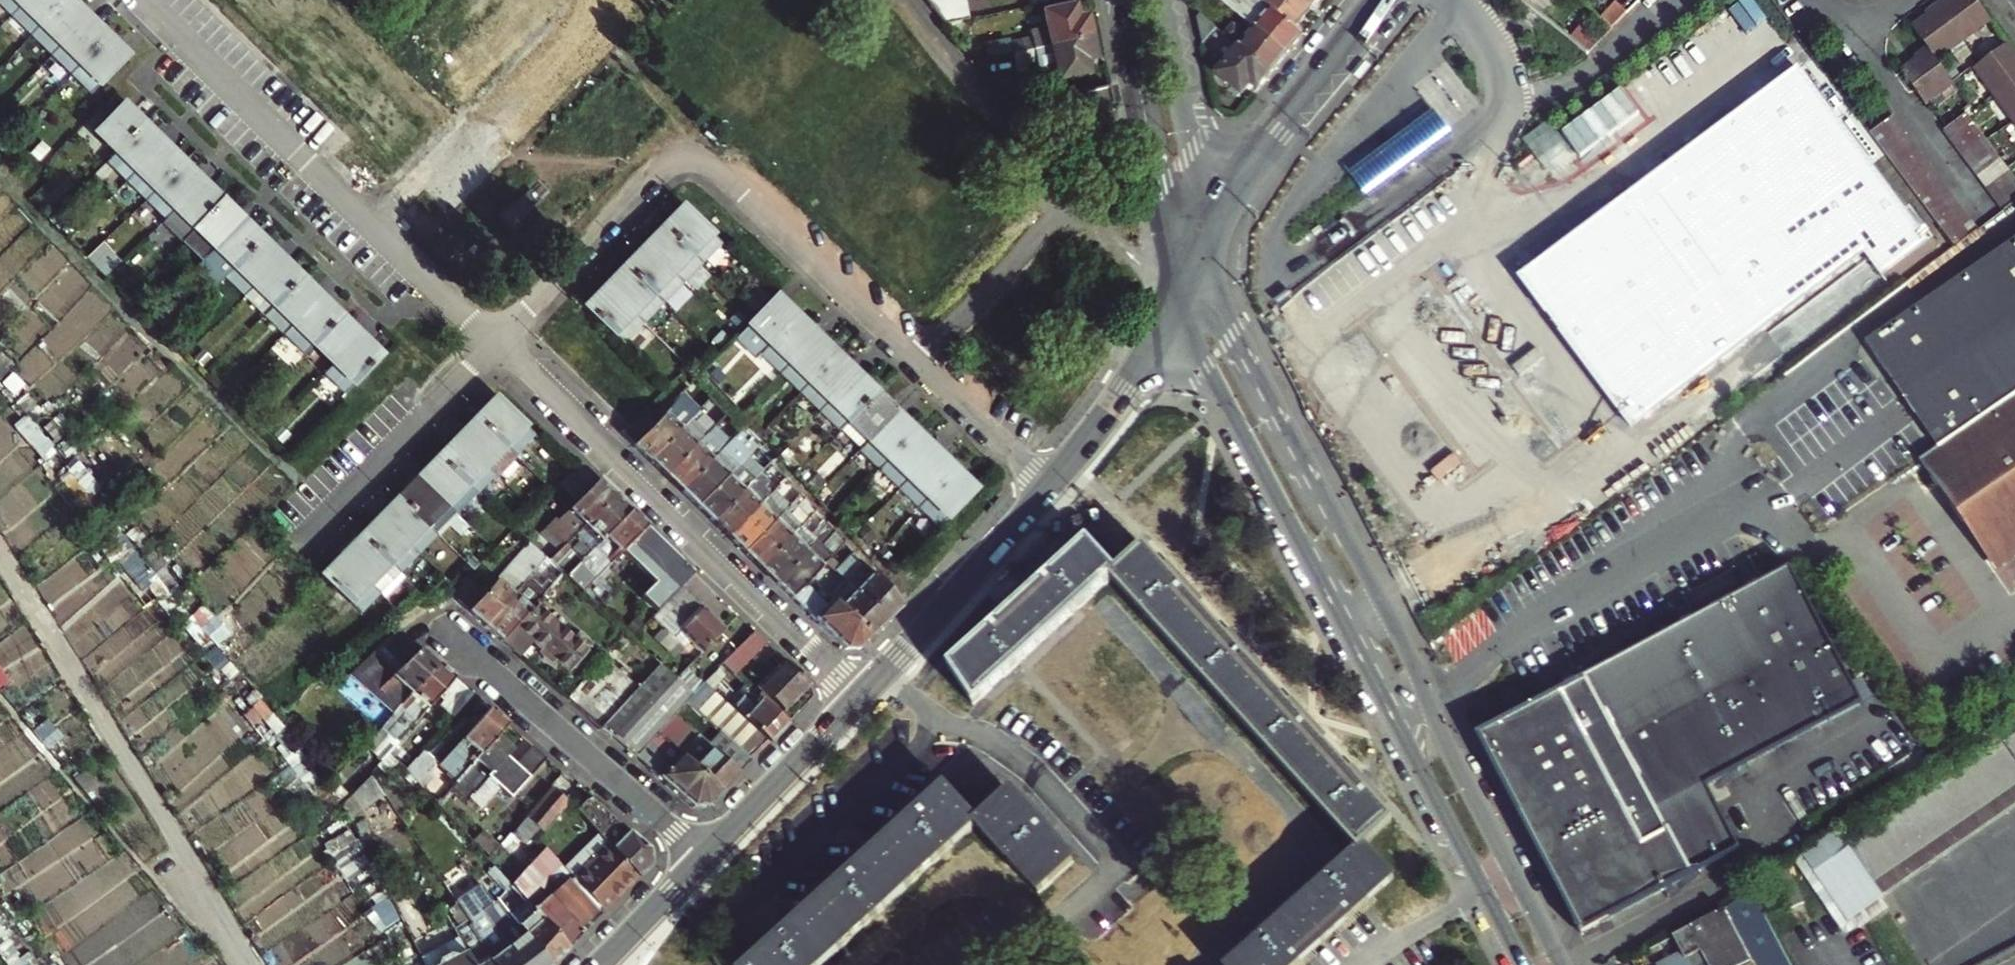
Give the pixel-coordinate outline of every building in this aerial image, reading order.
[(62,0),(23,0),(43,20),(62,0)] [(77,0),(62,0),(43,20),(63,39),(89,12),(77,0)] [(952,22),(975,17),(971,0),(935,0),(952,22)] [(1238,13),(1245,4),(1240,0),(1222,0),(1238,13)] [(1298,0),(1262,0),(1277,12),(1302,32),(1316,15),(1298,0)] [(1316,15),(1329,0),(1298,0),(1316,15)] [(1607,28),(1616,17),(1598,0),(1576,0),(1607,28)] [(1990,23),(1973,0),(1954,0),(1949,3),(1946,0),(1928,14),(1930,18),(1913,30),(1928,50),(1919,56),(1922,60),(1904,73),(1928,105),(1954,85),(1937,62),(1990,23)] [(1757,4),(1484,226),(1632,425),(1662,467),(1882,273),(1913,249),(1938,235),(1757,4)] [(1018,54),(1096,38),(1092,17),(1083,19),(1080,6),(1049,12),(1052,27),(1036,30),(1037,36),(1015,40),(1018,54)] [(1208,6),(1201,14),(1202,15),(1221,31),(1232,40),(1278,78),(1294,59),(1260,31),(1252,42),(1208,6)] [(1302,32),(1277,12),(1270,21),(1255,9),(1246,19),(1260,31),(1294,59),(1310,39),(1302,32)] [(109,31),(89,12),(63,39),(82,59),(109,31)] [(1221,31),(1202,15),(1209,46),(1221,31)] [(129,51),(109,31),(82,59),(103,79),(129,51)] [(1101,58),(1096,38),(1018,54),(1021,66),(1042,62),(1045,75),(1062,72),(1064,81),(1095,75),(1092,60),(1101,58)] [(1258,90),(1264,95),(1278,78),(1232,40),(1219,57),(1234,69),(1226,79),(1250,99),(1258,90)] [(1976,69),(2014,122),(2014,57),(2007,46),(1976,69)] [(1119,107),(1115,87),(1090,93),(1094,112),(1119,107)] [(117,146),(144,119),(125,100),(98,127),(117,146)] [(1969,114),(1947,130),(2006,210),(2014,203),(2014,176),(1969,114)] [(1894,115),(1871,132),(1957,246),(1979,230),(1894,115)] [(1393,147),(1412,171),(1449,141),(1431,118),(1393,147)] [(1545,165),(1573,146),(1555,118),(1526,137),(1545,165)] [(165,140),(144,119),(117,146),(138,167),(165,140)] [(185,159),(165,140),(138,167),(158,186),(185,159)] [(1393,147),(1384,154),(1402,178),(1412,171),(1393,147)] [(1402,178),(1384,154),(1348,181),(1367,205),(1402,178)] [(177,204),(204,177),(185,159),(158,186),(177,204)] [(197,224),(224,197),(204,177),(177,204),(197,224)] [(217,244),(245,217),(224,197),(197,224),(217,244)] [(695,255),(716,234),(687,206),(667,227),(695,255)] [(237,264),(264,236),(245,217),(217,244),(237,264)] [(695,255),(667,227),(647,247),(676,274),(687,285),(706,265),(695,255)] [(286,257),(264,236),(237,264),(259,285),(286,257)] [(1937,448),(2014,396),(2014,239),(1866,341),(1937,448)] [(676,274),(647,247),(628,267),(656,294),(676,274)] [(276,302),(303,275),(286,257),(259,285),(276,302)] [(637,314),(656,294),(628,267),(608,286),(637,314)] [(297,322),(324,294),(303,275),(276,302),(297,322)] [(637,314),(608,286),(589,306),(618,333),(637,314)] [(343,314),(324,294),(297,322),(316,341),(343,314)] [(760,317),(755,322),(741,337),(741,338),(762,359),(777,344),(803,317),(781,296),(760,317)] [(336,361),(363,333),(343,314),(316,341),(336,361)] [(803,317),(777,344),(797,363),(823,337),(803,317)] [(384,353),(363,333),(336,361),(325,373),(345,392),(384,353)] [(823,337),(797,363),(816,382),(842,355),(823,337)] [(842,355),(816,382),(836,401),(861,374),(842,355)] [(861,374),(836,401),(827,410),(846,429),(855,420),(881,393),(861,374)] [(709,407),(705,403),(691,389),(678,402),(680,405),(663,422),(650,408),(627,433),(656,462),(704,411),(709,407)] [(881,393),(855,420),(846,429),(866,450),(876,440),(901,414),(881,393)] [(1919,460),(1936,486),(1957,472),(1997,533),(1986,540),(2002,564),(2014,556),(2014,396),(1937,448),(1919,460)] [(502,399),(482,418),(520,454),(540,434),(503,400),(502,399)] [(723,422),(733,412),(728,406),(717,417),(723,422)] [(719,426),(704,411),(656,462),(671,476),(719,426)] [(723,422),(719,426),(671,476),(686,491),(734,442),(748,428),(740,420),(733,412),(723,422)] [(876,440),(895,459),(921,432),(901,414),(876,440)] [(482,418),(462,439),(500,475),(501,476),(522,455),(520,454),(482,418)] [(748,428),(734,442),(686,491),(719,523),(760,480),(769,471),(754,455),(764,446),(748,428)] [(921,432),(895,459),(915,478),(940,451),(921,432)] [(462,439),(443,458),(470,483),(481,493),(500,475),(462,439)] [(915,478),(935,498),(961,472),(940,451),(915,478)] [(522,455),(501,476),(507,482),(528,461),(522,455)] [(915,478),(895,459),(885,470),(904,489),(915,478)] [(569,549),(573,545),(620,496),(586,464),(579,470),(564,485),(581,501),(562,521),(559,518),(549,529),(569,549)] [(769,471),(760,480),(719,523),(735,538),(782,492),(786,488),(769,471)] [(935,498),(955,517),(981,491),(961,472),(935,498)] [(1957,472),(1936,486),(1992,571),(2002,564),(1986,540),(1997,533),(1957,472)] [(451,503),(424,477),(404,498),(441,533),(461,512),(451,503)] [(751,554),(797,507),(782,492),(735,538),(751,554)] [(582,554),(589,560),(636,512),(620,496),(573,545),(582,554)] [(766,568),(822,511),(809,496),(797,507),(751,554),(766,568)] [(441,533),(404,498),(385,517),(422,552),(441,533)] [(838,527),(822,511),(766,568),(782,584),(838,527)] [(576,580),(589,592),(630,549),(643,562),(665,540),(636,512),(589,560),(573,577),(576,580)] [(403,572),(422,552),(385,517),(366,536),(392,562),(403,572)] [(853,544),(838,527),(782,584),(798,599),(816,581),(833,565),(842,555),(853,544)] [(347,555),(373,581),(384,591),(403,572),(392,562),(366,536),(347,555)] [(520,558),(512,567),(496,585),(478,568),(454,593),(490,624),(536,573),(551,557),(543,549),(535,541),(520,558)] [(1087,541),(944,672),(973,703),(1116,573),(1087,541)] [(870,563),(853,544),(842,555),(860,572),(870,563)] [(569,549),(557,562),(566,571),(582,554),(573,545),(569,549)] [(1143,548),(1116,573),(1363,844),(1390,820),(1143,548)] [(60,601),(103,567),(91,551),(47,585),(60,601)] [(347,555),(326,576),(364,612),(384,591),(373,581),(347,555)] [(846,569),(842,574),(891,622),(908,605),(870,563),(860,572),(855,577),(846,569)] [(508,640),(541,603),(554,588),(536,573),(490,624),(508,640)] [(842,574),(826,590),(876,638),(891,622),(842,574)] [(1861,707),(1792,574),(1479,736),(1583,933),(1740,854),(1707,787),(1861,707)] [(876,638),(826,590),(816,581),(798,599),(850,649),(864,650),(876,638)] [(659,615),(681,636),(708,608),(710,607),(688,586),(659,615)] [(581,637),(558,617),(543,605),(541,603),(508,640),(535,664),(549,648),(575,671),(600,643),(586,631),(581,637)] [(696,659),(700,663),(732,630),(708,608),(681,636),(659,659),(666,664),(683,681),(688,675),(676,663),(692,646),(701,654),(696,659)] [(375,719),(384,728),(443,661),(403,626),(364,665),(387,685),(372,700),(384,710),(375,719)] [(761,657),(773,644),(761,632),(729,666),(741,676),(742,678),(761,657)] [(764,669),(773,678),(785,666),(780,662),(786,657),(773,644),(761,657),(769,664),(764,669)] [(607,726),(645,686),(610,655),(573,697),(607,726)] [(790,710),(815,684),(786,657),(780,662),(785,666),(773,678),(765,686),(790,710)] [(446,696),(461,678),(443,661),(384,728),(376,738),(383,744),(393,733),(400,739),(418,719),(422,722),(446,696)] [(665,734),(684,715),(696,703),(695,702),(700,697),(683,681),(666,664),(645,686),(607,726),(642,757),(665,734)] [(688,675),(683,681),(700,697),(708,688),(692,672),(688,675)] [(758,691),(742,678),(741,676),(733,685),(750,700),(758,691)] [(466,682),(461,678),(446,696),(450,699),(466,682)] [(450,699),(445,705),(458,716),(478,692),(466,682),(450,699)] [(740,711),(710,686),(708,688),(700,697),(695,702),(696,703),(730,734),(739,742),(758,759),(775,742),(740,711)] [(750,700),(740,711),(775,742),(794,723),(758,691),(750,700)] [(447,770),(461,782),(502,736),(513,723),(494,707),(450,757),(442,766),(447,770)] [(684,715),(665,734),(685,752),(703,732),(684,715)] [(685,752),(665,734),(642,757),(699,807),(713,803),(727,789),(688,755),(685,752)] [(728,755),(739,742),(730,734),(719,747),(728,755)] [(706,735),(688,755),(727,789),(746,771),(758,759),(739,742),(728,755),(719,747),(706,735)] [(515,798),(551,757),(538,745),(520,766),(509,756),(516,749),(502,736),(461,782),(455,789),(469,802),(491,777),(515,798)] [(1888,903),(1875,885),(2014,788),(2014,738),(1817,875),(1853,927),(1888,903)] [(410,769),(427,786),(436,776),(430,770),(437,762),(426,751),(410,769)] [(508,843),(525,857),(573,803),(556,788),(508,843)] [(2014,815),(2014,788),(1875,885),(1888,903),(2014,815)] [(756,964),(819,964),(975,825),(978,822),(948,789),(756,964)] [(1009,794),(978,822),(975,825),(1038,892),(1072,863),(1009,794)] [(656,850),(594,795),(582,809),(613,843),(643,876),(658,864),(656,850)] [(613,843),(577,879),(609,911),(643,876),(613,843)] [(1392,876),(1363,844),(1231,964),(1295,964),(1392,876)] [(547,848),(516,883),(527,894),(575,947),(590,932),(585,927),(602,909),(573,881),(576,878),(547,848)] [(1809,907),(1791,871),(1777,879),(1795,914),(1809,907)] [(470,922),(497,964),(526,964),(486,913),(501,898),(497,893),(486,901),(477,890),(458,903),(470,922)] [(1752,891),(1720,912),(1690,928),(1709,963),(1705,964),(1792,964),(1752,891)] [(511,910),(555,964),(558,964),(575,947),(527,894),(511,910)] [(526,964),(555,964),(511,910),(501,898),(486,913),(526,964)] [(381,928),(402,921),(396,900),(374,907),(381,928)] [(470,922),(455,932),(470,955),(452,964),(497,964),(470,922)] [(1699,952),(1687,930),(1674,937),(1686,959),(1699,952)]
